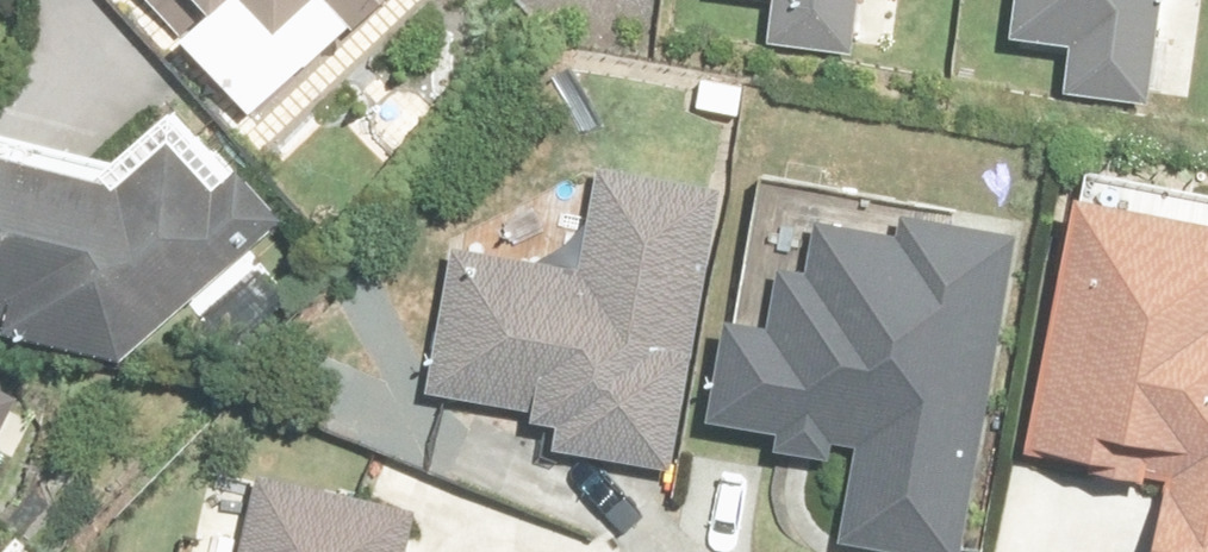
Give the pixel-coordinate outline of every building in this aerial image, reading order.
[(255,114),(354,24),(359,29),(390,0),(201,0),(216,16),(188,42),(255,114)] [(772,44),(896,50),(898,0),(774,0),(772,44)] [(1013,42),(1046,43),(1072,44),(1071,98),(1172,102),(1174,47),(1175,0),(1015,0),(1013,42)] [(191,303),(232,349),(286,300),(245,255),(284,220),(207,138),(186,153),(161,124),(118,165),(0,135),(0,332),(84,353),(127,361),(191,303)] [(536,426),(566,429),(563,455),(690,469),(723,186),(595,171),(585,264),(451,249),(434,397),(538,409),(536,426)] [(1152,473),(1175,477),(1161,551),(1207,551),(1207,223),(1083,199),(1035,451),(1123,467),(1120,478),(1149,484),(1152,473)] [(907,215),(903,236),(820,222),(812,270),(786,266),(776,326),(728,318),(710,423),(780,435),(777,453),(836,463),(839,449),(860,452),(844,544),(892,551),(967,551),(1021,235),(907,215)] [(0,395),(0,438),(18,405),(0,395)] [(418,511),(257,472),(238,551),(408,551),(418,511)]
